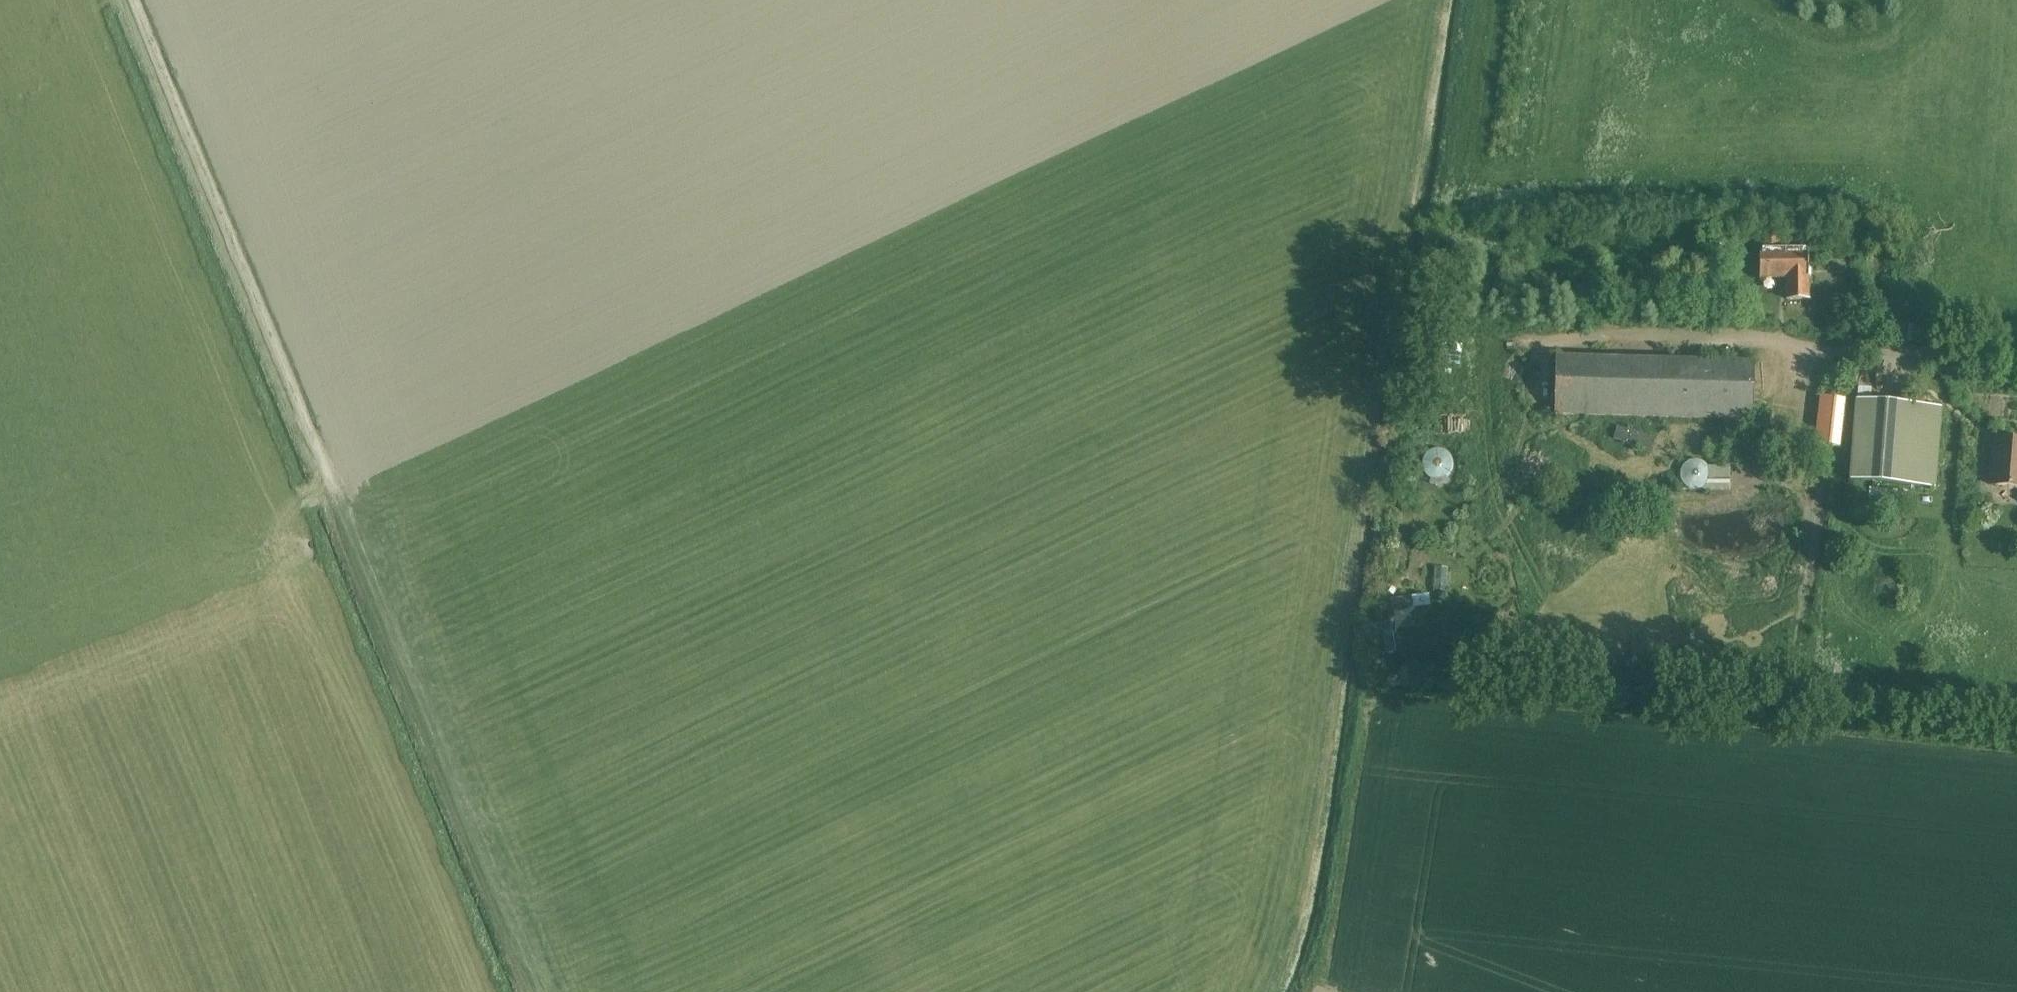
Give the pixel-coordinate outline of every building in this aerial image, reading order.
[(1804,250),(1780,252),(1779,235),(1763,236),(1764,252),(1756,253),(1758,279),(1780,277),(1782,303),(1809,301),(1804,250)] [(1543,375),(1553,375),(1553,354),(1543,354),(1543,375)] [(1558,416),(1752,420),(1753,363),(1559,359),(1558,416)] [(1817,446),(1839,449),(1846,390),(1824,387),(1817,446)] [(1849,482),(1932,489),(1940,409),(1856,401),(1849,482)] [(2016,487),(2016,442),(1994,440),(1991,484),(2016,487)] [(1720,441),(1721,465),(1738,465),(1738,441),(1720,441)] [(1675,470),(1675,491),(1727,491),(1727,470),(1675,470)]
